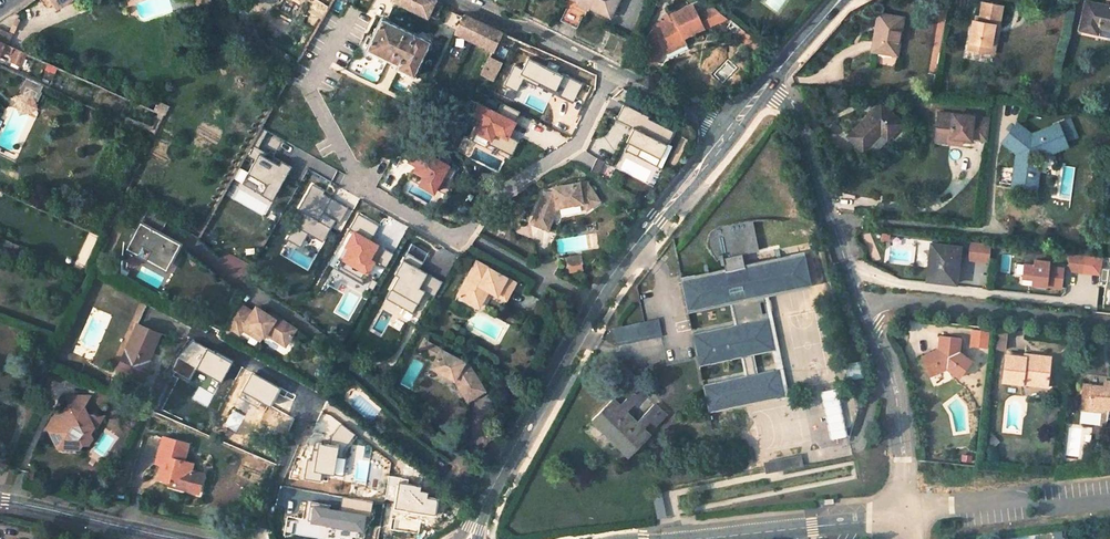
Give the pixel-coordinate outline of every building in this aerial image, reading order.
[(43,9),(49,4),(52,8),(66,0),(37,0),(43,9)] [(423,17),(425,13),(431,0),(390,0),(423,17)] [(434,0),(431,0),(425,13),(431,16),(438,2),(434,0)] [(594,5),(584,0),(572,0),(592,10),(594,5)] [(613,20),(623,0),(584,0),(594,5),(592,10),(613,20)] [(1093,27),(1109,31),(1109,8),(1084,2),(1077,31),(1092,34),(1093,27)] [(971,21),(966,50),(988,53),(993,25),(998,26),(1001,6),(982,3),(979,17),(977,16),(976,22),(971,21)] [(654,30),(665,52),(687,42),(686,39),(706,29),(699,17),(694,6),(674,16),(673,14),(668,16),(670,20),(657,27),(654,30)] [(583,15),(566,7),(560,20),(576,28),(583,15)] [(699,17),(706,29),(728,18),(716,9),(699,17)] [(452,33),(490,50),(498,31),(461,14),(452,33)] [(392,67),(410,76),(427,41),(379,15),(362,49),(394,64),(392,67)] [(874,53),(891,55),(894,37),(898,37),(902,18),(881,15),(874,53)] [(993,25),(988,53),(993,54),(998,26),(993,25)] [(665,52),(654,30),(649,34),(644,46),(648,50),(644,59),(655,64),(665,52)] [(687,42),(665,52),(666,56),(689,45),(687,42)] [(10,56),(13,49),(0,43),(0,52),(10,56)] [(648,50),(644,46),(638,55),(644,59),(648,50)] [(13,49),(10,56),(8,62),(18,67),(24,54),(13,49)] [(480,70),(488,74),(495,59),(487,55),(480,70)] [(26,97),(29,98),(33,89),(32,89),(34,83),(19,76),(12,91),(15,92),(18,85),(29,90),(26,97)] [(18,85),(15,92),(7,96),(11,107),(12,107),(13,106),(14,106),(15,107),(16,107),(17,109),(18,110),(29,106),(26,97),(29,90),(18,85)] [(506,135),(513,118),(473,101),(467,115),(473,118),(467,133),(510,151),(515,139),(506,135)] [(864,153),(881,133),(888,139),(902,123),(879,104),(848,139),(864,153)] [(631,125),(620,148),(659,165),(669,143),(665,141),(671,127),(621,105),(615,118),(631,125)] [(513,119),(516,111),(504,106),(501,113),(513,119)] [(961,140),(970,141),(970,139),(986,141),(989,120),(938,113),(935,137),(961,140)] [(1013,187),(1035,190),(1038,169),(1028,162),(1029,157),(1040,159),(1058,151),(1055,146),(1063,142),(1057,127),(1030,137),(1016,127),(1006,140),(1020,151),(1017,154),(1013,187)] [(961,140),(935,137),(934,142),(961,146),(961,140)] [(1003,144),(1017,154),(1020,151),(1006,140),(1003,144)] [(273,200),(289,164),(255,149),(239,185),(273,200)] [(443,184),(456,185),(457,173),(445,171),(443,184)] [(543,196),(532,225),(548,232),(557,210),(583,205),(587,212),(597,205),(591,196),(594,194),(588,185),(585,184),(553,189),(554,194),(543,196)] [(591,196),(597,205),(600,203),(594,194),(591,196)] [(245,205),(253,209),(257,202),(250,197),(245,205)] [(133,234),(125,251),(139,252),(141,248),(149,252),(147,256),(167,267),(172,258),(173,255),(174,254),(178,246),(158,235),(165,222),(144,211),(133,234)] [(384,266),(391,251),(369,240),(377,224),(358,214),(336,258),(366,272),(371,260),(384,266)] [(707,248),(716,262),(720,261),(720,267),(723,266),(725,273),(680,282),(686,312),(731,302),(736,326),(691,335),(697,364),(742,355),(747,377),(702,386),(708,413),(750,404),(749,399),(782,392),(777,371),(754,375),(749,353),(773,348),(767,320),(748,324),(747,319),(761,316),(757,299),(744,301),(743,295),(760,291),(756,268),(738,272),(737,266),(742,264),(742,261),(741,257),(753,254),(747,223),(729,226),(716,229),(710,234),(706,242),(707,248)] [(987,262),(988,243),(967,241),(965,260),(987,262)] [(926,282),(954,285),(958,249),(930,246),(926,282)] [(139,252),(125,251),(164,272),(167,267),(147,256),(149,252),(141,248),(139,252)] [(749,399),(750,404),(787,396),(765,290),(808,281),(802,249),(742,261),(742,264),(737,266),(738,272),(756,268),(760,291),(743,295),(744,301),(757,299),(761,316),(747,319),(748,324),(767,320),(773,348),(777,371),(782,392),(749,399)] [(1100,267),(1101,257),(1067,254),(1066,271),(1099,274),(1098,281),(1109,282),(1109,267),(1100,267)] [(567,260),(568,268),(583,265),(581,257),(567,260)] [(1059,288),(1062,265),(1046,263),(1046,259),(1031,257),(1030,262),(1019,261),(1017,276),(1029,277),(1028,284),(1059,288)] [(479,263),(459,298),(475,307),(482,294),(481,289),(487,287),(490,294),(507,304),(517,285),(495,272),(493,275),(489,273),(491,270),(479,263)] [(482,294),(475,307),(480,310),(490,294),(487,287),(481,289),(482,294)] [(234,304),(222,326),(236,336),(240,330),(248,336),(251,331),(261,338),(262,338),(264,336),(283,348),(293,332),(274,320),(273,322),(264,316),(260,321),(250,314),(234,304)] [(250,314),(260,321),(264,316),(253,309),(250,314)] [(659,319),(645,322),(646,328),(660,325),(659,319)] [(614,328),(617,345),(648,338),(648,339),(663,336),(660,325),(646,328),(645,322),(614,328)] [(136,325),(114,371),(140,383),(149,364),(146,363),(159,335),(136,325)] [(969,330),(967,345),(983,347),(985,332),(969,330)] [(261,338),(251,331),(248,336),(258,343),(261,338)] [(989,348),(1001,350),(1003,334),(990,332),(989,348)] [(927,375),(943,369),(962,382),(973,366),(956,354),(958,340),(939,337),(937,350),(919,358),(927,375)] [(424,342),(422,345),(427,349),(429,346),(440,352),(435,361),(430,370),(453,383),(467,404),(484,394),(470,371),(467,373),(463,367),(464,365),(424,342)] [(427,349),(422,345),(418,352),(435,361),(440,352),(429,346),(427,349)] [(1001,384),(1022,387),(1022,382),(1046,385),(1049,360),(1023,357),(1023,360),(1004,358),(1001,384)] [(1105,423),(1105,418),(1108,419),(1108,415),(1105,415),(1105,410),(1109,410),(1109,408),(1109,381),(1108,387),(1102,386),(1083,384),(1081,398),(1089,399),(1088,411),(1098,412),(1097,425),(1105,423)] [(613,402),(594,423),(632,458),(651,437),(645,431),(652,423),(657,428),(667,417),(655,406),(638,425),(629,415),(646,396),(633,385),(623,396),(628,400),(621,409),(613,402)] [(67,412),(62,418),(58,418),(57,415),(53,414),(47,421),(49,427),(45,432),(47,440),(52,441),(54,447),(64,448),(65,452),(72,453),(76,447),(83,448),(88,442),(87,439),(96,427),(94,419),(84,417),(83,413),(80,412),(88,399),(61,396),(67,412)] [(1080,410),(1088,411),(1089,399),(1081,398),(1080,410)] [(185,443),(160,436),(156,454),(162,456),(159,465),(155,481),(166,484),(168,476),(176,478),(183,488),(197,492),(201,473),(188,470),(190,462),(181,460),(185,443)] [(313,485),(333,493),(342,472),(347,468),(365,456),(352,437),(335,449),(322,464),(313,485)] [(159,465),(162,456),(156,454),(153,463),(159,465)] [(800,455),(762,459),(763,470),(801,466),(800,455)] [(168,476),(166,484),(174,486),(176,478),(168,476)]
